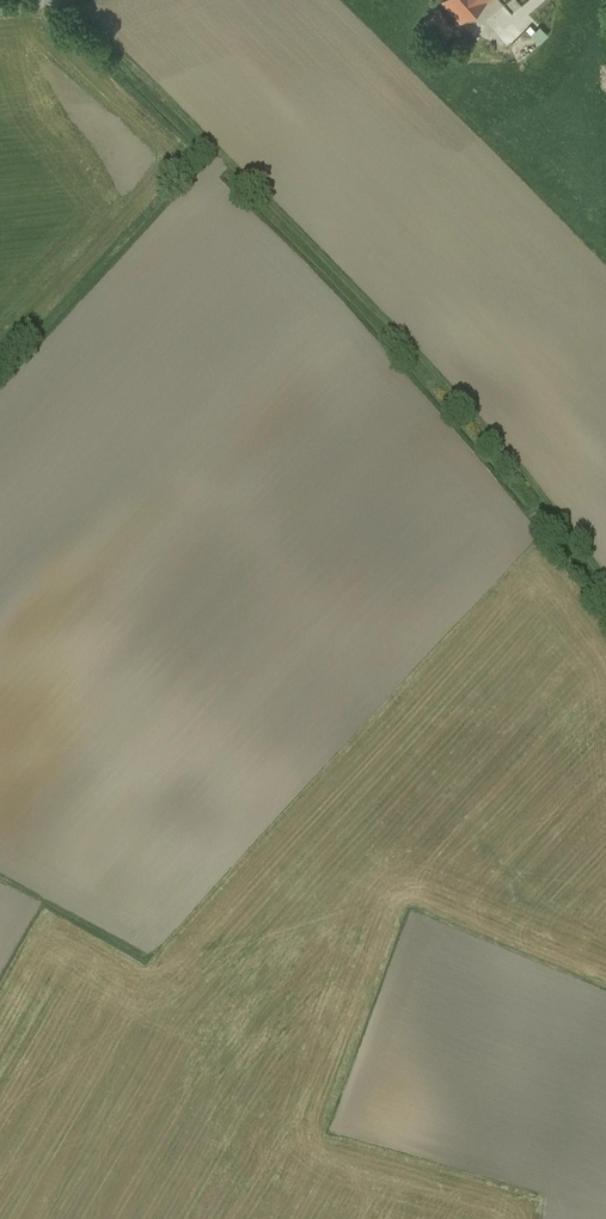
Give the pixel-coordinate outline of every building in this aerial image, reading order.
[(443,1),(461,21),(484,0),(444,0),(443,1)] [(448,32),(433,13),(423,22),(438,40),(448,32)]
